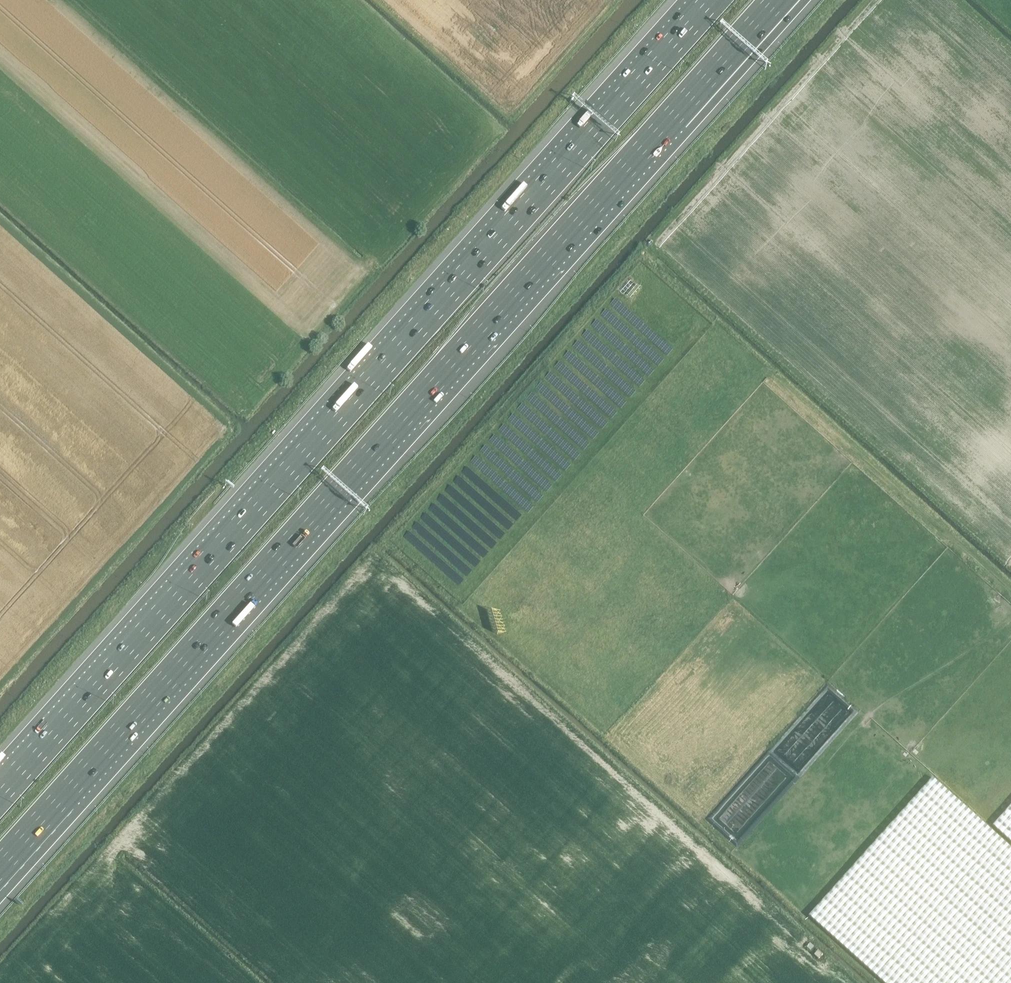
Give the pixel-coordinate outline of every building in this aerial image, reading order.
[(999,838),(1000,838),(933,778),(810,916),(877,976),(885,982),(1010,982),(1010,849),(999,838)] [(994,825),(1010,841),(1010,806),(994,825)]
